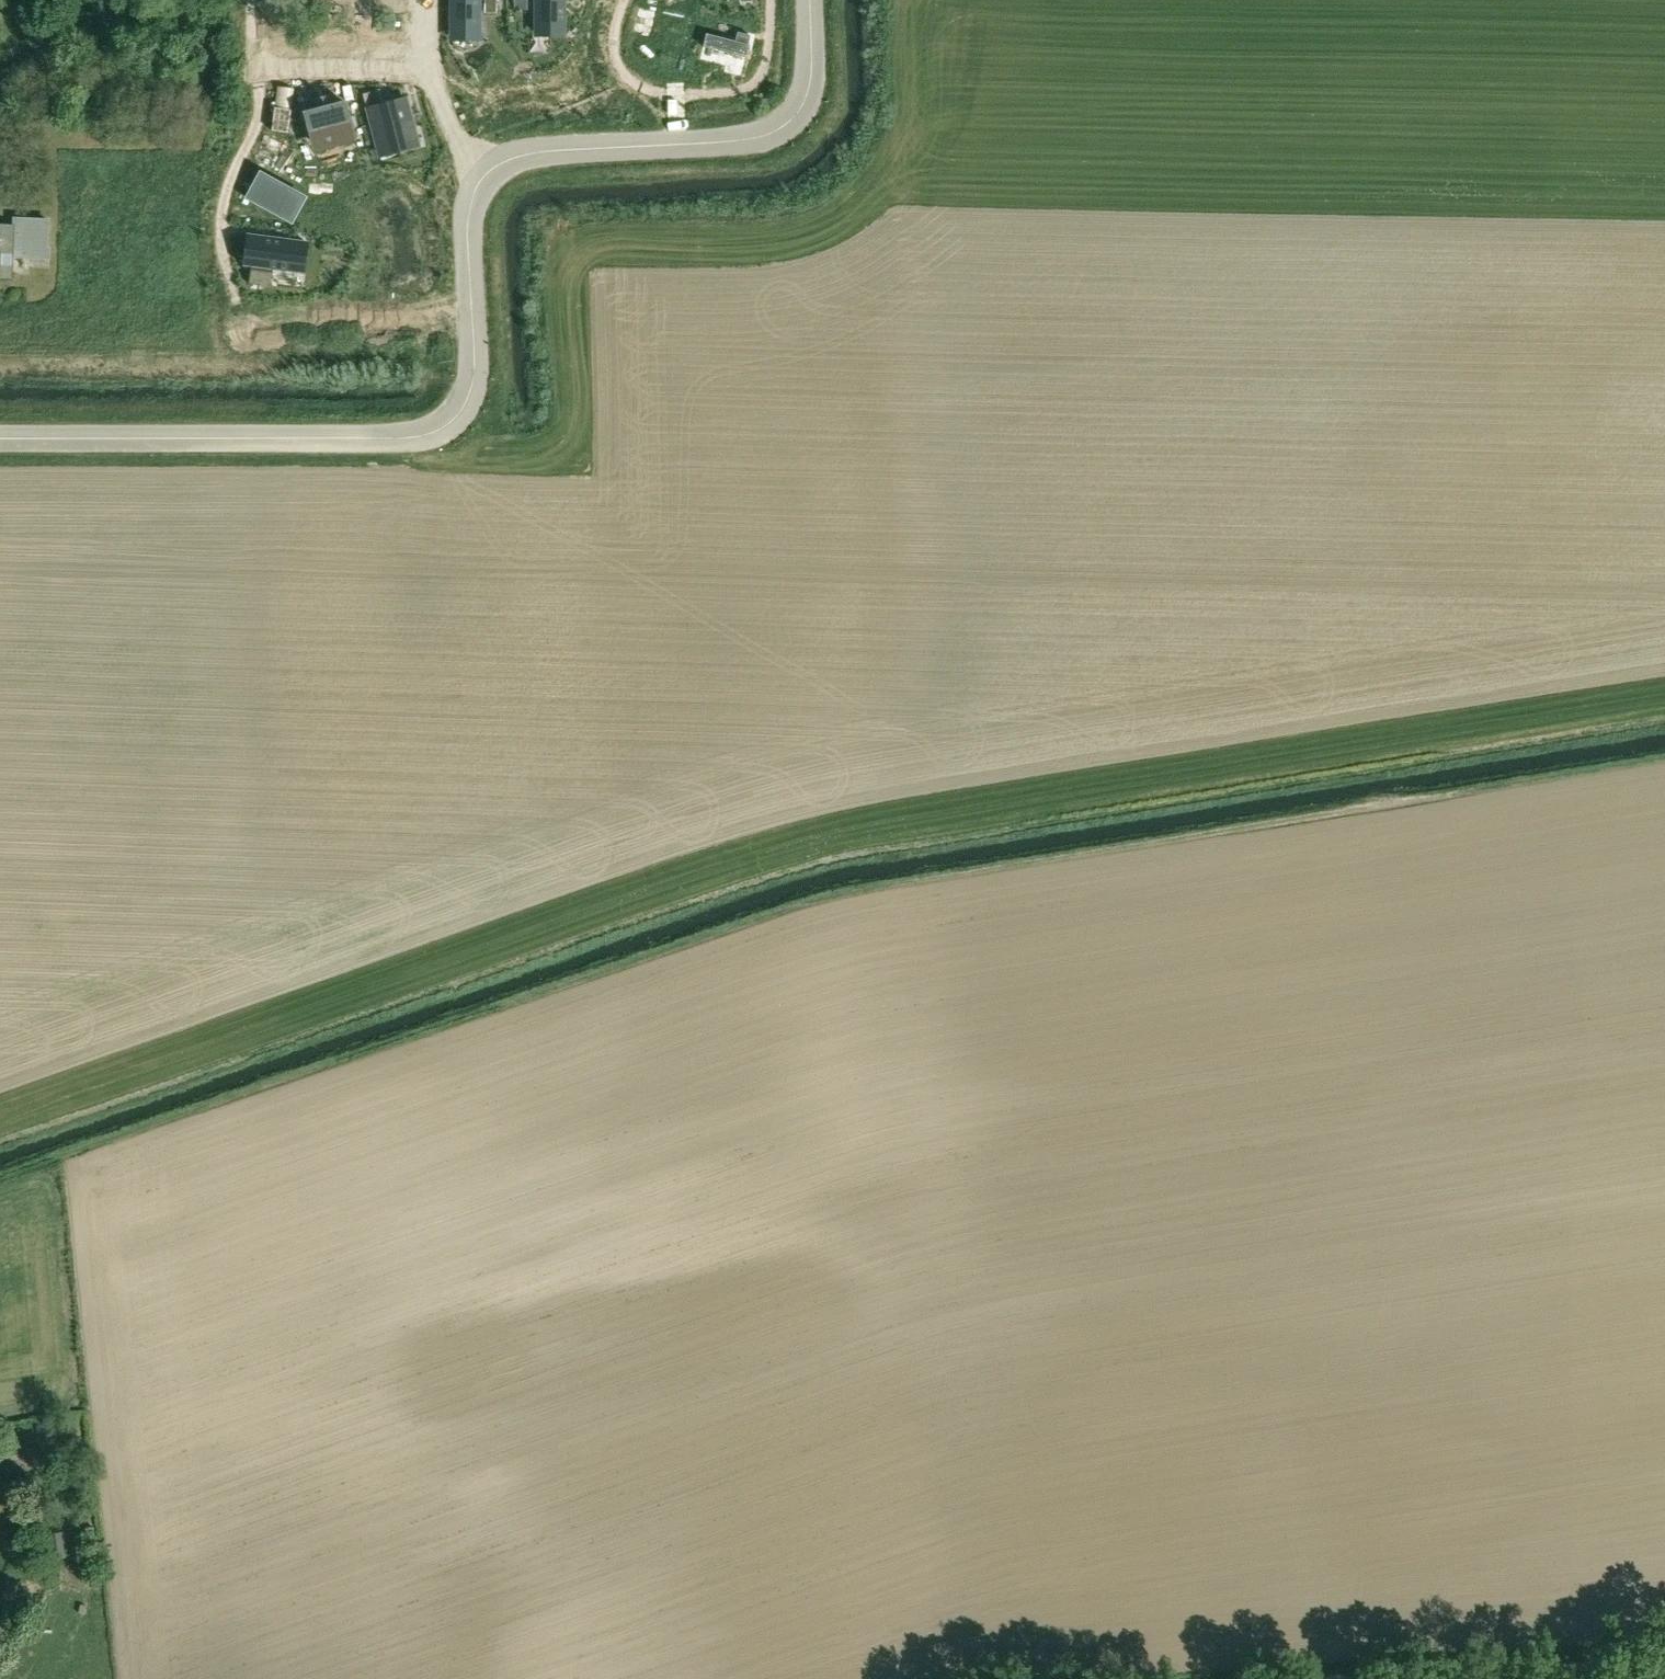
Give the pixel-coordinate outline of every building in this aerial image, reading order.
[(453,38),(477,38),(477,0),(453,0),(453,38)] [(537,37),(564,37),(564,0),(537,0),(537,37)] [(643,8),(638,25),(648,29),(654,12),(643,8)] [(706,33),(703,47),(746,58),(749,44),(748,44),(750,35),(738,32),(736,41),(706,33)] [(379,90),(364,95),(367,106),(382,102),(379,90)] [(315,110),(304,113),(312,141),(351,131),(344,102),(334,105),(331,95),(312,100),(315,110)] [(406,100),(369,110),(381,155),(418,145),(406,100)] [(275,108),(272,130),(288,132),(291,110),(275,108)] [(262,173),(248,197),(282,216),(297,191),(262,173)] [(11,279),(13,254),(45,257),(48,222),(15,219),(15,226),(0,224),(0,278),(11,279)] [(301,241),(248,234),(244,265),(251,266),(249,284),(271,287),(273,268),(297,271),(301,241)] [(68,1557),(63,1531),(48,1534),(52,1560),(68,1557)]
